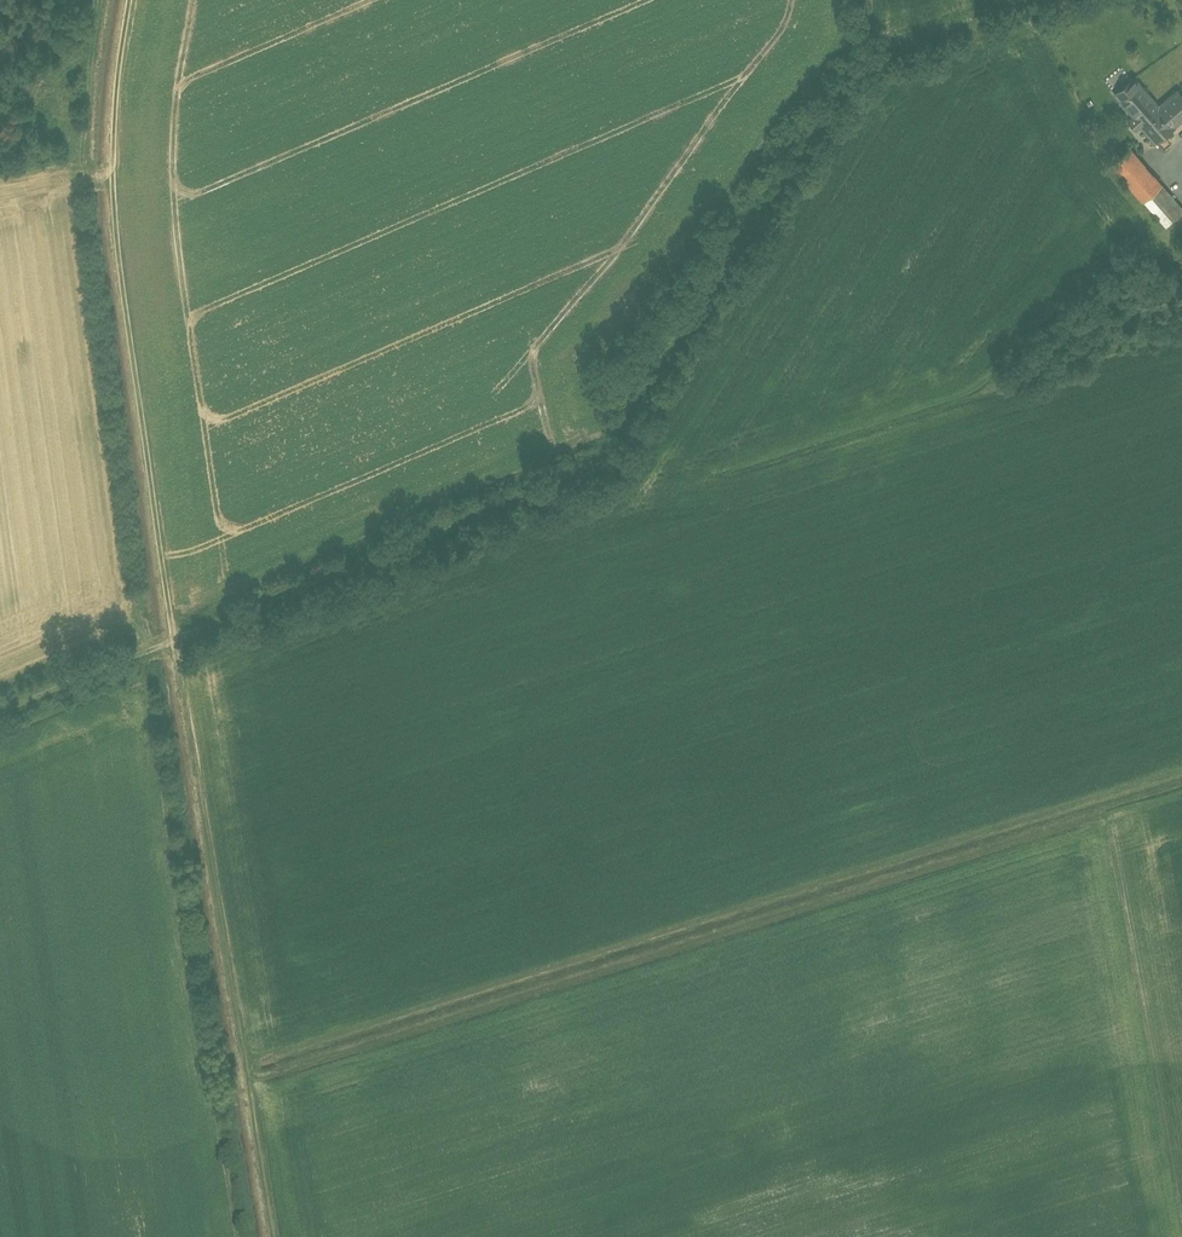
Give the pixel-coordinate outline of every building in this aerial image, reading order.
[(1159,106),(1131,76),(1111,96),(1129,118),(1125,122),(1133,132),(1137,127),(1155,146),(1181,120),(1181,96),(1176,90),(1159,106)] [(1129,147),(1109,165),(1164,230),(1181,215),(1181,209),(1129,147)]
